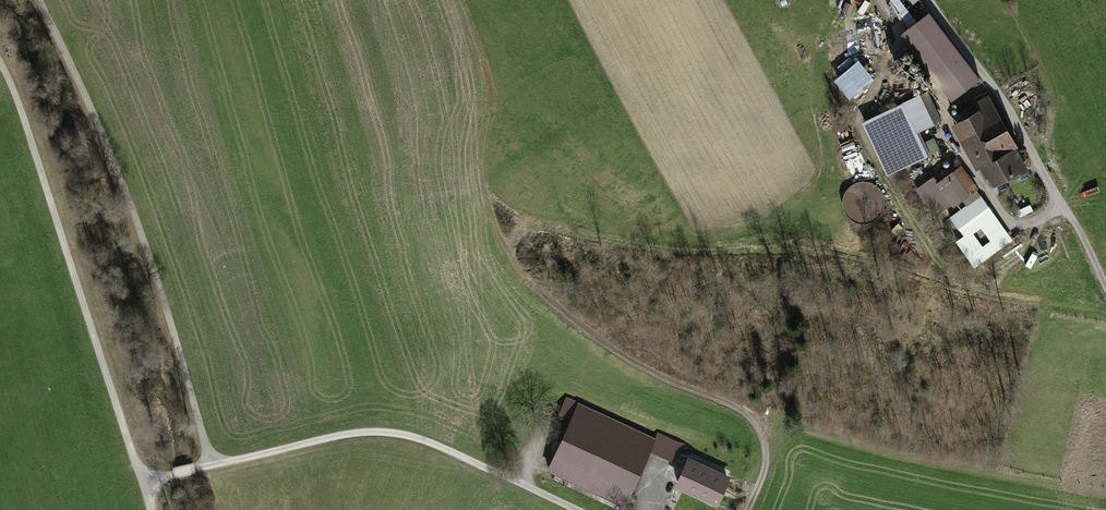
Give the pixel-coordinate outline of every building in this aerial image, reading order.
[(929,13),(909,28),(959,94),(979,79),(929,13)] [(927,93),(863,124),(887,173),(929,152),(918,129),(940,118),(927,93)] [(967,119),(955,126),(976,164),(981,161),(993,184),(1012,174),(1013,176),(1026,169),(986,98),(963,111),(967,119)] [(936,214),(973,187),(955,161),(918,188),(936,214)] [(859,220),(879,201),(859,180),(839,199),(859,220)] [(994,215),(982,198),(952,220),(964,236),(994,215)] [(994,215),(964,236),(956,242),(973,264),(1010,237),(994,215)] [(560,412),(571,417),(578,401),(567,397),(560,412)] [(654,438),(579,404),(549,470),(580,484),(583,478),(626,498),(654,438)] [(658,432),(650,449),(672,459),(675,452),(680,454),(684,444),(658,432)] [(726,478),(689,460),(678,483),(716,501),(726,478)]
